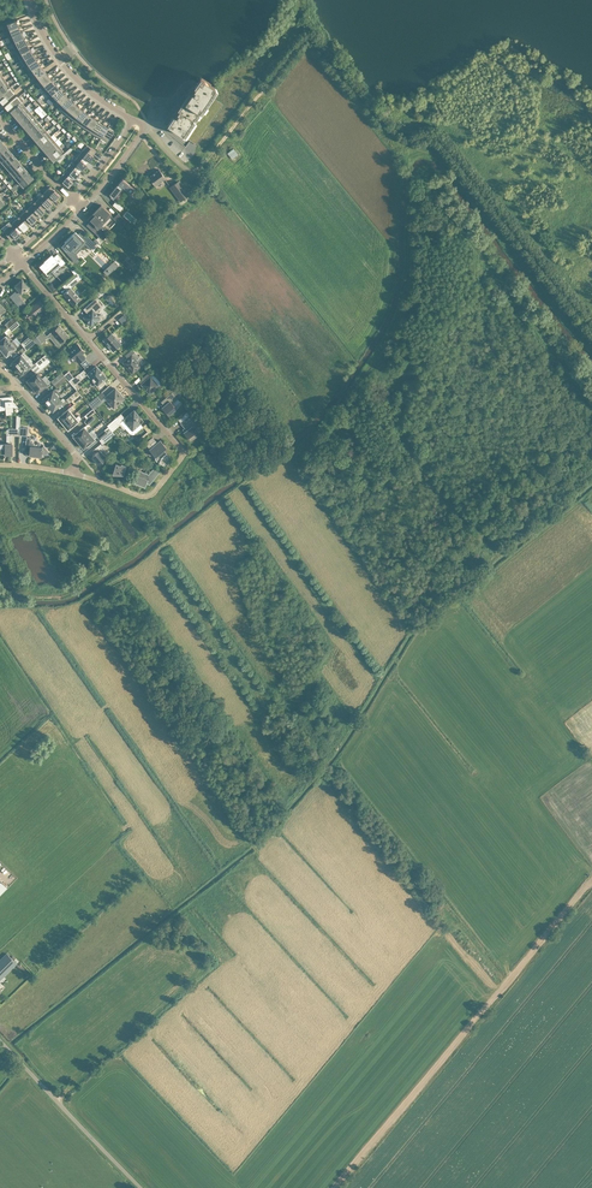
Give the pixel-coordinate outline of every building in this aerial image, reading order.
[(3,25),(6,31),(21,24),(19,19),(29,15),(28,15),(3,25)] [(21,24),(6,31),(8,37),(24,30),(21,24)] [(26,35),(24,30),(8,37),(11,43),(26,35)] [(29,41),(26,35),(11,43),(14,49),(29,41)] [(32,46),(29,41),(14,49),(17,55),(32,46)] [(70,58),(76,54),(68,44),(63,48),(70,58)] [(17,55),(21,60),(35,52),(32,46),(17,55)] [(21,60),(24,66),(39,57),(35,52),(21,60)] [(24,66),(28,71),(42,62),(39,57),(24,66)] [(46,67),(42,62),(28,71),(28,72),(32,77),(35,75),(37,77),(45,71),(43,69),(54,61),(46,67)] [(36,82),(40,87),(53,77),(50,72),(58,66),(58,65),(47,74),(45,71),(37,77),(39,80),(36,82)] [(57,81),(53,77),(40,87),(45,92),(57,81)] [(62,86),(57,81),(45,92),(49,97),(62,86)] [(7,82),(0,86),(0,95),(10,87),(7,82)] [(187,96),(182,103),(211,122),(223,104),(209,95),(209,94),(201,89),(200,90),(192,84),(187,91),(190,93),(188,96),(185,94),(185,95),(187,96)] [(0,95),(0,100),(3,103),(14,93),(13,92),(15,90),(11,85),(10,87),(0,95)] [(54,102),(66,90),(62,86),(49,97),(54,102)] [(54,102),(58,107),(70,94),(66,90),(54,102)] [(58,107),(63,111),(75,99),(70,94),(58,107)] [(10,112),(11,111),(11,110),(21,102),(24,100),(20,95),(18,97),(17,96),(5,106),(10,112)] [(63,111),(68,115),(79,103),(75,99),(63,111)] [(11,111),(15,116),(25,106),(21,102),(11,110),(11,111)] [(84,106),(79,103),(68,115),(73,120),(84,106)] [(196,144),(211,122),(182,103),(178,110),(176,108),(171,115),(173,117),(171,120),(169,118),(169,119),(171,120),(167,125),(181,135),(181,134),(196,144)] [(30,111),(25,106),(15,116),(19,120),(30,111)] [(89,110),(84,106),(73,120),(79,124),(89,110)] [(84,128),(94,114),(89,110),(79,124),(84,128)] [(19,120),(24,125),(34,116),(30,111),(19,120)] [(99,117),(94,114),(84,128),(89,131),(99,117)] [(38,121),(34,116),(24,125),(28,130),(38,121)] [(89,131),(94,134),(95,135),(104,121),(99,117),(89,131)] [(28,130),(32,135),(42,126),(38,121),(28,130)] [(101,138),(109,124),(104,121),(95,135),(101,138)] [(110,135),(115,127),(109,124),(101,138),(107,142),(111,136),(110,135)] [(42,126),(32,135),(36,140),(47,131),(42,126)] [(36,140),(40,145),(51,136),(47,131),(36,140)] [(55,141),(51,136),(40,145),(45,150),(55,141)] [(59,146),(55,141),(45,150),(49,155),(59,146)] [(79,153),(88,160),(89,161),(94,156),(93,155),(96,151),(87,145),(84,148),(80,153),(79,152),(79,153)] [(59,146),(49,155),(53,160),(64,151),(59,146)] [(7,148),(0,155),(0,159),(2,162),(12,153),(7,148)] [(233,148),(228,153),(233,159),(238,154),(233,148)] [(16,158),(12,153),(2,162),(6,166),(16,158)] [(79,153),(80,154),(73,162),(82,169),(81,169),(82,170),(87,164),(86,163),(88,160),(79,153)] [(10,171),(20,163),(16,158),(6,166),(10,171)] [(72,161),(65,169),(66,170),(75,177),(74,177),(75,178),(80,173),(79,172),(81,169),(82,169),(73,162),(72,161)] [(10,171),(15,176),(24,168),(20,163),(10,171)] [(15,176),(19,181),(29,173),(24,168),(15,176)] [(148,177),(155,186),(166,178),(159,169),(148,177)] [(59,178),(68,186),(71,183),(73,181),(72,180),(74,177),(75,177),(66,170),(59,178)] [(23,186),(33,178),(29,173),(19,181),(23,186)] [(119,184),(118,185),(117,184),(109,194),(114,198),(122,188),(121,188),(122,187),(131,193),(135,188),(122,178),(118,183),(119,184)] [(170,187),(180,201),(190,194),(179,180),(170,187)] [(56,191),(50,186),(43,194),(51,202),(54,199),(55,200),(60,195),(56,191)] [(4,191),(0,193),(0,197),(3,194),(3,195),(6,192),(9,190),(7,188),(4,191)] [(3,194),(0,197),(0,206),(6,201),(6,202),(10,198),(9,196),(5,199),(3,195),(3,194)] [(51,202),(43,194),(35,201),(44,210),(46,207),(47,208),(52,203),(51,202)] [(36,218),(39,215),(40,216),(45,211),(44,210),(35,201),(27,209),(36,218)] [(116,201),(113,205),(120,211),(123,207),(116,201)] [(103,240),(107,235),(104,232),(107,230),(101,225),(111,214),(101,204),(87,219),(90,221),(87,225),(91,229),(103,240)] [(36,218),(27,209),(19,216),(28,225),(31,222),(32,223),(37,219),(36,218)] [(120,225),(125,220),(118,213),(113,218),(118,222),(120,225)] [(23,230),(24,231),(25,229),(29,226),(28,225),(19,216),(11,223),(19,232),(20,232),(23,230)] [(3,231),(11,240),(14,237),(15,238),(17,237),(21,233),(20,232),(19,232),(11,223),(3,231)] [(93,241),(82,230),(78,234),(75,231),(64,242),(66,243),(64,245),(66,247),(64,249),(74,262),(77,259),(77,258),(78,257),(78,256),(77,255),(77,254),(76,253),(85,244),(90,249),(98,242),(100,245),(101,244),(99,241),(95,238),(93,241)] [(51,254),(39,265),(44,271),(43,272),(44,271),(47,275),(52,271),(54,273),(61,266),(65,262),(61,258),(57,253),(54,257),(51,254)] [(126,259),(123,262),(124,263),(130,268),(132,266),(126,259)] [(73,305),(80,299),(70,287),(74,284),(72,282),(81,274),(84,276),(78,271),(75,274),(72,276),(75,279),(64,289),(65,289),(67,290),(63,293),(73,305)] [(20,309),(26,304),(19,295),(28,287),(22,279),(15,286),(18,289),(9,296),(10,296),(20,309)] [(56,288),(51,282),(48,285),(53,291),(56,288)] [(97,320),(98,322),(106,317),(105,316),(104,315),(103,315),(102,315),(101,315),(100,315),(98,316),(96,313),(102,306),(96,298),(88,305),(83,309),(87,313),(83,317),(91,326),(97,320)] [(40,300),(25,312),(31,319),(42,310),(43,311),(47,308),(40,300)] [(122,323),(125,321),(124,319),(127,317),(124,314),(122,316),(118,319),(122,323)] [(13,340),(8,334),(20,324),(17,321),(5,331),(7,334),(5,336),(4,337),(4,336),(1,339),(1,340),(0,340),(0,351),(13,340)] [(36,336),(33,339),(35,342),(38,345),(41,342),(47,337),(48,338),(50,337),(54,341),(58,345),(61,343),(68,336),(59,325),(46,336),(43,331),(36,336)] [(121,344),(111,333),(103,340),(108,345),(109,344),(111,347),(110,348),(113,351),(116,349),(116,348),(120,344),(121,344)] [(30,336),(24,340),(27,343),(25,345),(33,339),(30,336)] [(25,345),(23,346),(26,350),(35,342),(33,339),(25,345)] [(18,346),(13,340),(0,351),(3,353),(4,353),(6,356),(11,351),(11,352),(15,349),(14,349),(15,348),(18,346)] [(85,357),(82,354),(84,352),(78,344),(68,352),(69,353),(69,354),(70,356),(72,356),(75,360),(76,359),(79,363),(85,357)] [(123,362),(132,374),(142,366),(134,356),(137,354),(132,349),(125,355),(128,358),(123,362)] [(13,365),(16,369),(29,357),(24,352),(18,357),(18,356),(15,358),(15,359),(12,362),(14,364),(13,365)] [(46,354),(35,362),(38,366),(48,357),(46,354)] [(28,369),(34,364),(32,362),(32,361),(29,357),(16,369),(19,372),(20,372),(22,374),(25,371),(26,371),(28,369)] [(41,369),(51,360),(48,357),(38,366),(41,369)] [(98,385),(100,388),(106,383),(104,380),(106,378),(96,366),(87,374),(97,385),(98,385)] [(64,375),(67,379),(69,381),(74,377),(68,371),(64,375)] [(29,385),(30,384),(32,386),(42,378),(37,372),(34,375),(33,374),(30,377),(31,378),(27,380),(28,382),(27,382),(29,385)] [(51,381),(54,384),(64,375),(61,372),(51,381)] [(146,389),(149,393),(152,391),(156,388),(155,388),(158,385),(151,376),(152,375),(149,372),(143,378),(145,381),(141,384),(144,388),(145,387),(146,389)] [(79,373),(74,377),(69,381),(77,390),(79,388),(76,384),(83,378),(79,373)] [(54,384),(57,388),(67,379),(64,375),(54,384)] [(44,386),(47,384),(42,378),(32,386),(34,389),(33,389),(35,392),(36,391),(37,392),(41,389),(42,389),(45,387),(44,386)] [(171,404),(178,399),(174,395),(179,391),(174,385),(167,391),(170,394),(161,401),(163,404),(162,406),(161,404),(161,405),(169,415),(176,409),(171,404)] [(125,399),(115,388),(104,397),(114,408),(125,399)] [(47,395),(43,399),(48,405),(58,396),(60,395),(55,389),(53,390),(47,395)] [(66,399),(69,402),(71,401),(80,393),(77,390),(66,399)] [(74,404),(83,397),(80,393),(71,401),(74,404)] [(88,403),(92,408),(101,400),(97,395),(88,403)] [(6,415),(14,414),(13,406),(17,406),(12,400),(13,400),(13,399),(13,398),(13,397),(12,397),(12,396),(11,396),(0,397),(0,407),(5,407),(6,415)] [(58,396),(48,405),(53,411),(65,400),(63,398),(61,400),(58,396)] [(61,422),(62,422),(63,423),(73,415),(71,412),(74,409),(71,406),(68,409),(65,412),(64,411),(62,413),(63,413),(58,417),(59,418),(59,420),(61,422)] [(87,419),(92,415),(95,412),(93,408),(84,415),(87,419)] [(126,422),(123,425),(125,428),(129,433),(130,434),(132,434),(133,434),(134,434),(135,433),(138,430),(143,426),(140,423),(143,421),(134,410),(125,418),(123,419),(126,422)] [(3,453),(3,452),(6,453),(12,453),(12,443),(11,443),(11,435),(19,436),(19,435),(20,428),(20,427),(20,423),(20,415),(16,415),(16,423),(16,428),(8,428),(8,429),(6,429),(6,435),(7,435),(6,443),(0,443),(0,444),(0,453),(3,453)] [(79,415),(76,418),(73,415),(63,423),(64,424),(64,426),(66,428),(67,428),(68,429),(73,425),(73,426),(75,424),(78,421),(82,418),(79,415)] [(85,421),(87,424),(95,418),(92,415),(87,419),(85,421)] [(183,429),(191,440),(198,435),(195,432),(194,433),(193,431),(198,425),(190,415),(180,423),(186,429),(184,430),(183,429)] [(109,423),(107,425),(109,427),(111,430),(121,422),(120,422),(116,417),(109,423)] [(149,433),(152,430),(147,423),(143,426),(149,433)] [(20,428),(19,435),(27,436),(28,428),(20,427),(20,428)] [(84,427),(73,436),(78,442),(89,433),(84,427)] [(105,447),(106,447),(103,444),(115,434),(112,431),(111,430),(107,433),(100,439),(102,442),(92,450),(94,452),(92,457),(97,464),(103,462),(105,456),(100,450),(105,447)] [(105,430),(97,436),(100,439),(107,433),(105,430)] [(83,448),(94,439),(89,433),(78,442),(83,448)] [(42,453),(42,454),(45,454),(46,454),(47,454),(47,453),(48,452),(48,451),(48,450),(43,445),(44,446),(42,447),(35,446),(33,444),(34,443),(32,441),(32,442),(30,440),(31,439),(31,437),(26,437),(25,450),(29,451),(29,455),(40,457),(40,456),(41,456),(41,453),(42,453)] [(156,461),(158,462),(158,463),(164,465),(170,457),(166,453),(165,453),(163,450),(166,447),(160,440),(157,442),(152,437),(145,443),(153,452),(152,453),(155,456),(155,457),(155,459),(155,460),(156,461)] [(116,463),(115,464),(112,473),(122,477),(126,466),(116,463)] [(146,483),(150,484),(160,471),(154,467),(148,474),(138,470),(134,481),(145,486),(146,483)] [(16,963),(18,961),(12,956),(11,958),(6,953),(0,959),(0,979),(16,963)]
